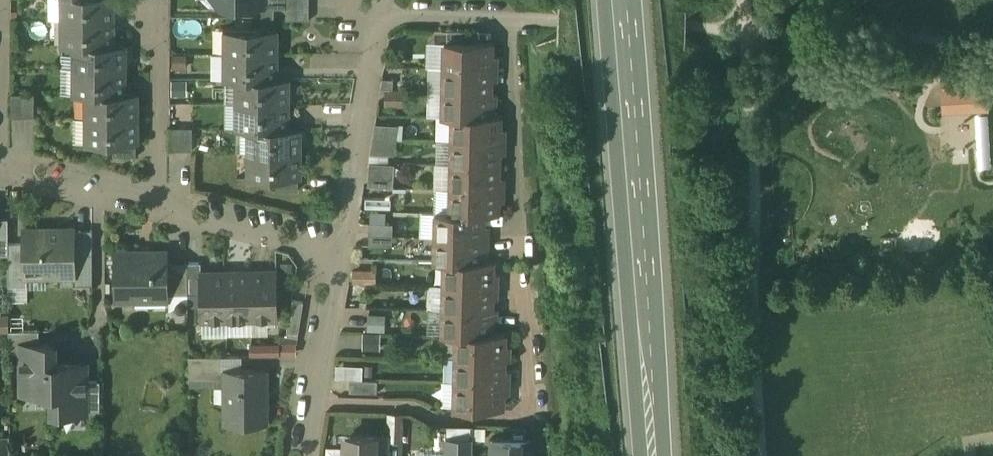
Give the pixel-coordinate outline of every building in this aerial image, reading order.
[(64,20),(113,20),(113,0),(64,0),(64,20)] [(263,5),(262,5),(262,17),(274,17),(274,8),(287,8),(287,0),(263,0),(263,5)] [(287,8),(309,8),(309,0),(287,0),(287,8)] [(309,8),(287,8),(286,19),(309,20),(309,8)] [(113,20),(64,20),(65,45),(75,45),(77,45),(113,45),(113,20)] [(276,29),(227,29),(227,54),(276,55),(276,29)] [(475,32),(447,31),(447,43),(475,44),(475,32)] [(447,43),(445,43),(444,68),(488,70),(489,65),(492,65),(492,45),(475,44),(447,43)] [(113,45),(77,45),(77,69),(125,69),(125,45),(113,45)] [(277,55),(233,55),(233,77),(277,77),(277,55)] [(488,70),(444,68),(443,92),(491,94),(491,75),(488,75),(488,70)] [(125,69),(77,69),(76,94),(85,94),(88,94),(125,94),(125,69)] [(288,79),(239,79),(239,103),(288,104),(288,79)] [(491,94),(443,92),(443,117),(453,117),(490,118),(490,117),(491,99),(488,99),(488,95),(491,95),(491,94)] [(23,94),(11,94),(11,117),(22,117),(23,94)] [(34,94),(23,94),(22,117),(34,117),(34,94)] [(125,94),(88,94),(89,119),(137,118),(137,94),(125,94)] [(324,115),(323,102),(308,103),(309,116),(324,115)] [(288,104),(239,103),(239,128),(251,128),(288,128),(288,104)] [(490,118),(453,117),(452,141),(497,142),(497,137),(500,137),(500,118),(490,117),(490,118)] [(137,118),(89,119),(88,144),(113,144),(129,144),(136,144),(137,144),(137,118)] [(402,157),(403,122),(376,121),(375,156),(402,157)] [(181,127),(169,127),(169,150),(181,150),(181,127)] [(193,127),(181,127),(181,150),(192,150),(193,127)] [(288,128),(251,128),(251,153),(300,153),(300,129),(288,128)] [(497,142),(452,141),(451,165),(499,167),(499,147),(496,147),(497,142)] [(129,144),(113,144),(113,156),(136,156),(136,144),(129,144)] [(300,153),(251,153),(251,178),(276,178),(299,179),(299,178),(300,178),(300,153)] [(214,158),(198,157),(198,186),(214,186),(214,158)] [(370,161),(369,209),(396,209),(396,161),(370,161)] [(499,167),(451,165),(451,189),(495,191),(495,186),(498,186),(499,167)] [(299,179),(276,178),(276,190),(299,190),(299,179)] [(495,191),(451,189),(450,213),(450,214),(483,214),(484,215),(498,216),(498,196),(495,196),(495,191)] [(483,214),(450,214),(450,213),(436,212),(435,237),(480,238),(480,233),(483,234),(484,215),(483,214)] [(0,218),(0,254),(8,254),(8,243),(8,218),(0,218)] [(393,224),(369,223),(369,235),(393,236),(393,224)] [(74,230),(74,229),(24,229),(24,243),(25,276),(27,276),(74,275),(74,254),(74,230)] [(92,254),(92,230),(74,230),(74,254),(92,254)] [(393,236),(369,235),(368,247),(392,248),(393,236)] [(480,238),(435,237),(435,261),(492,263),(492,262),(482,262),(483,244),(480,243),(480,238)] [(25,276),(24,243),(8,243),(8,254),(8,286),(27,286),(27,276),(25,276)] [(168,251),(116,251),(117,301),(169,300),(169,294),(168,263),(168,251)] [(492,263),(435,261),(435,262),(445,262),(444,286),(489,287),(489,282),(492,282),(492,263)] [(201,262),(188,263),(188,294),(200,294),(200,273),(201,273),(202,272),(201,272),(201,262)] [(188,263),(168,263),(169,294),(188,294),(188,263)] [(355,268),(355,280),(380,280),(380,267),(355,268)] [(278,319),(277,271),(263,271),(263,274),(251,274),(252,319),(278,319)] [(214,275),(214,272),(201,273),(200,273),(200,294),(201,320),(227,320),(226,272),(225,272),(225,275),(214,275)] [(240,274),(239,272),(226,272),(227,320),(252,319),(251,274),(240,274)] [(489,287),(444,286),(444,310),(491,311),(492,292),(489,292),(489,287)] [(304,302),(292,300),(287,335),(298,337),(304,302)] [(491,311),(444,310),(443,334),(504,336),(504,335),(491,335),(491,316),(488,316),(488,312),(491,312),(491,311)] [(370,329),(388,329),(388,313),(371,312),(370,329)] [(39,330),(9,331),(9,352),(22,352),(22,344),(39,344),(39,330)] [(384,347),(383,330),(366,331),(367,348),(384,347)] [(504,336),(443,334),(443,335),(457,335),(456,359),(504,360),(504,359),(501,359),(501,355),(504,355),(504,336)] [(55,364),(54,344),(39,344),(22,344),(22,352),(22,392),(53,392),(53,412),(86,412),(86,411),(86,381),(86,364),(55,364)] [(220,356),(189,356),(189,372),(220,371),(220,356)] [(504,360),(456,359),(456,383),(500,384),(500,379),(503,379),(504,360)] [(374,378),(374,363),(339,362),(339,377),(352,377),(352,391),(381,391),(381,378),(374,378)] [(266,369),(225,370),(225,423),(266,423),(266,369)] [(100,381),(86,381),(86,411),(100,411),(100,381)] [(500,384),(456,383),(455,407),(502,409),(503,389),(500,389),(500,384)] [(446,426),(446,455),(472,455),(473,427),(446,426)] [(525,429),(512,428),(512,440),(525,441),(525,429)] [(346,435),(345,455),(386,455),(387,436),(346,435)] [(491,440),(491,455),(531,455),(531,441),(525,441),(512,440),(491,440)]
